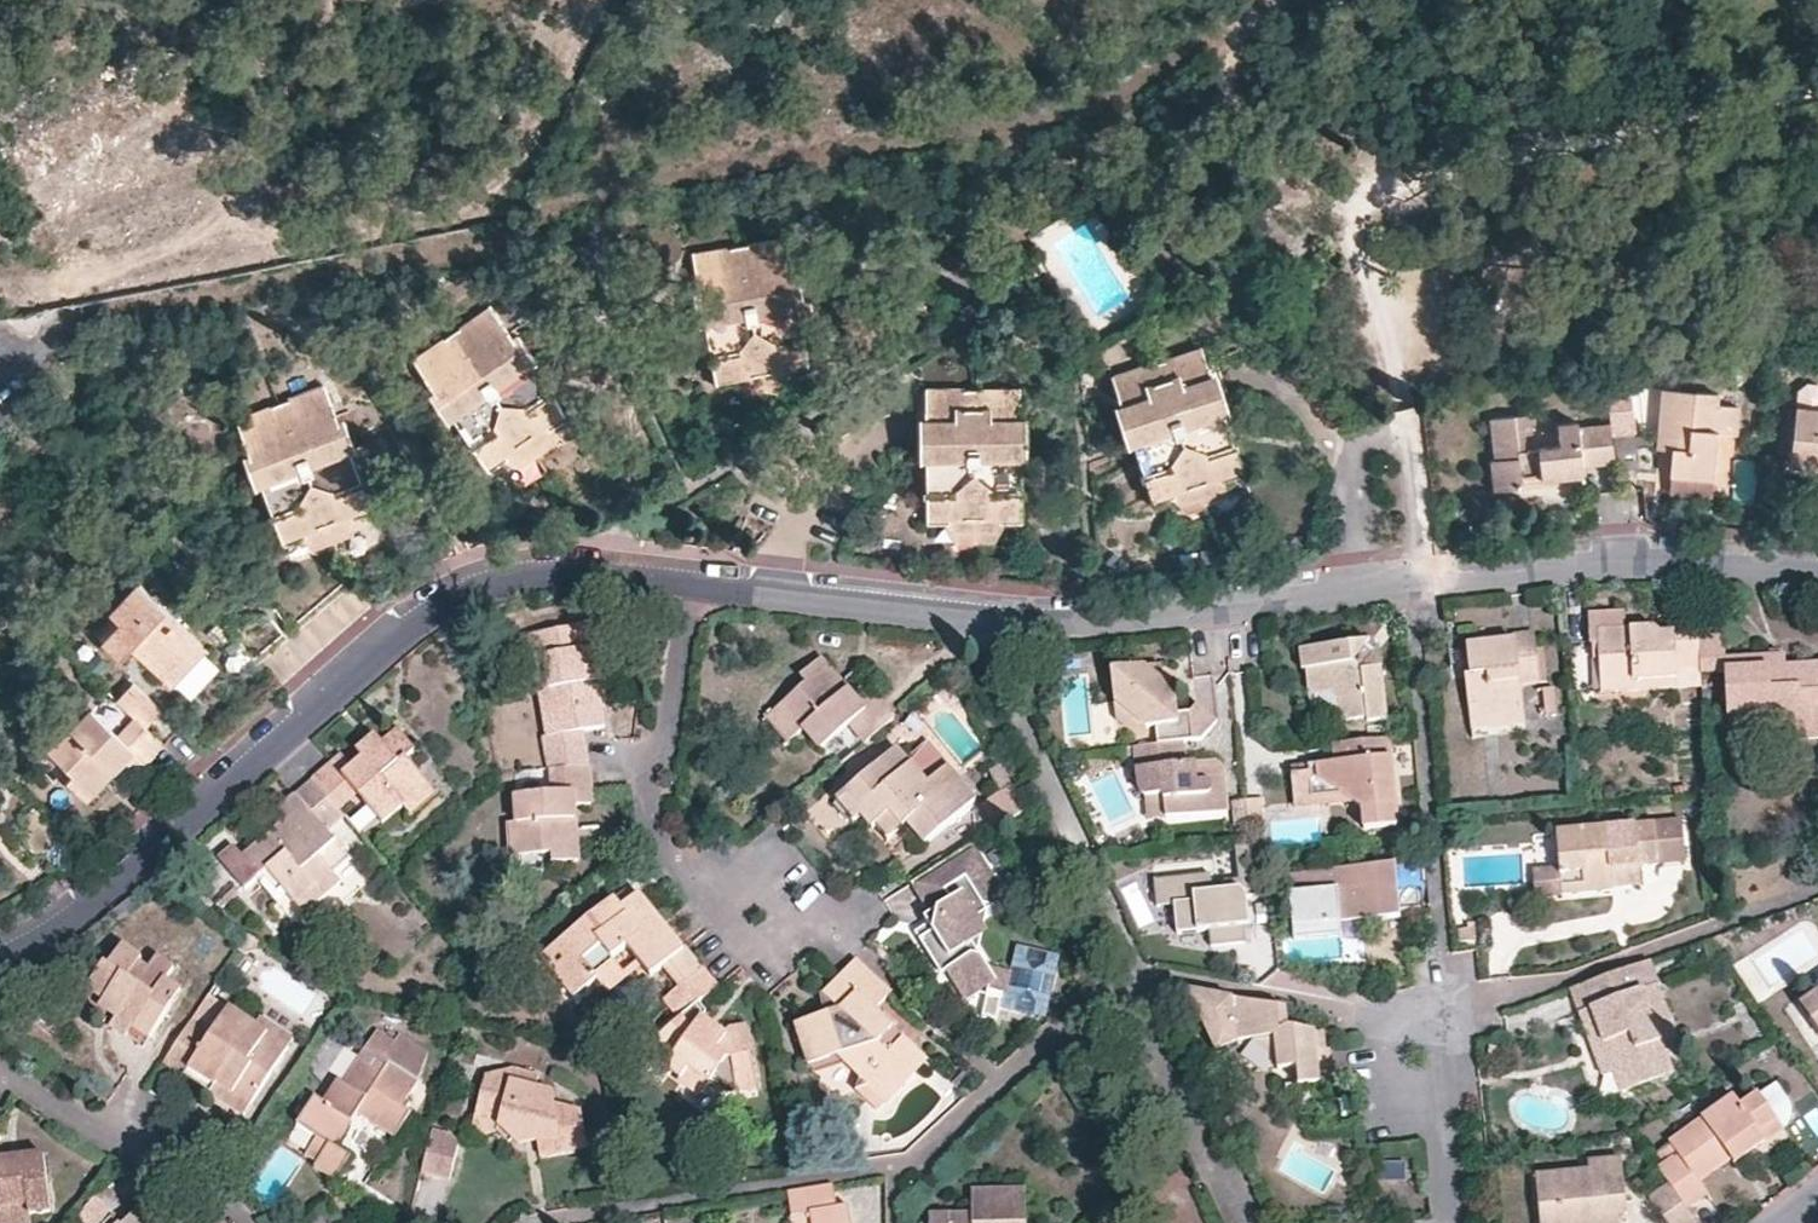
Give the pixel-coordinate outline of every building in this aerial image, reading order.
[(215,180),(182,90),(16,150),(49,240),(215,180)] [(806,274),(801,243),(753,251),(706,259),(711,289),(718,326),(724,360),(729,390),(748,387),(758,393),(778,390),(797,387),(805,377),(823,374),(818,344),(812,309),(806,274)] [(514,325),(500,304),(460,330),(418,358),(431,378),(455,412),(479,449),(493,470),(512,458),(522,461),(539,449),(554,439),(555,430),(575,417),(562,399),(536,358),(514,325)] [(1216,488),(1229,478),(1246,473),(1239,448),(1215,364),(1206,332),(1158,346),(1114,358),(1123,391),(1146,472),(1153,498),(1163,497),(1189,496),(1216,488)] [(1802,405),(1801,405),(1794,463),(1817,465),(1817,381),(1813,381),(1804,388),(1802,405)] [(333,402),(325,383),(282,399),(235,417),(247,448),(260,481),(277,528),(283,544),(304,538),(311,542),(333,534),(349,529),(356,516),(373,510),(366,492),(350,448),(333,402)] [(1631,384),(1608,387),(1612,424),(1613,435),(1637,433),(1631,384)] [(989,526),(1009,518),(1026,519),(1026,494),(1026,454),(1026,416),(1026,385),(976,385),(929,386),(929,415),(928,493),(928,518),(942,517),(958,525),(989,526)] [(1673,476),(1716,478),(1719,433),(1737,435),(1740,407),(1719,405),(1721,395),(1667,389),(1664,436),(1681,438),(1681,447),(1676,447),(1675,451),(1673,476)] [(1613,435),(1612,424),(1581,428),(1580,422),(1561,425),(1564,444),(1529,449),(1527,432),(1536,430),(1533,413),(1495,418),(1501,456),(1494,457),(1498,489),(1524,486),(1525,486),(1524,481),(1567,476),(1566,465),(1586,463),(1616,459),(1613,435)] [(1668,450),(1675,451),(1676,447),(1681,447),(1681,438),(1664,436),(1662,449),(1668,450)] [(1587,473),(1586,463),(1566,465),(1567,476),(1587,473)] [(1567,476),(1524,481),(1525,486),(1524,486),(1525,491),(1560,487),(1588,484),(1587,473),(1567,476)] [(1714,498),(1716,478),(1673,476),(1672,494),(1714,498)] [(1218,497),(1229,478),(1216,488),(1189,496),(1163,497),(1180,507),(1218,497)] [(994,540),(1009,518),(989,526),(958,525),(942,517),(954,539),(994,540)] [(168,686),(204,650),(148,588),(117,616),(125,627),(108,644),(125,662),(135,653),(144,644),(154,655),(146,663),(158,676),(168,686)] [(259,606),(229,627),(253,655),(280,634),(259,606)] [(1702,671),(1700,640),(1699,621),(1674,622),(1674,637),(1664,637),(1660,644),(1649,645),(1649,632),(1627,632),(1627,614),(1590,614),(1590,645),(1598,645),(1599,667),(1609,667),(1610,696),(1677,691),(1676,672),(1702,671)] [(545,735),(549,770),(551,769),(593,766),(588,729),(606,725),(602,706),(586,622),(529,636),(535,683),(548,681),(557,734),(545,735)] [(1470,721),(1505,716),(1506,725),(1530,722),(1524,680),(1539,678),(1531,625),(1510,627),(1511,633),(1473,638),(1476,662),(1477,675),(1470,676),(1465,677),(1470,721)] [(1657,632),(1649,632),(1649,645),(1660,644),(1664,637),(1659,634),(1657,632)] [(1700,640),(1702,671),(1702,679),(1731,678),(1733,720),(1798,718),(1800,738),(1800,742),(1817,741),(1817,668),(1790,670),(1789,659),(1775,660),(1728,663),(1726,639),(1700,640)] [(1369,651),(1384,660),(1383,651),(1377,647),(1373,643),(1368,644),(1369,651)] [(144,644),(135,653),(146,663),(154,655),(144,644)] [(1390,722),(1384,660),(1369,651),(1368,644),(1302,652),(1304,672),(1307,672),(1309,688),(1318,696),(1322,695),(1325,695),(1329,695),(1332,695),(1335,696),(1337,698),(1339,701),(1341,704),(1342,714),(1351,721),(1369,720),(1369,723),(1390,722)] [(212,657),(204,650),(168,686),(169,688),(174,693),(212,657)] [(849,727),(866,745),(895,720),(870,690),(857,701),(839,681),(820,660),(800,677),(806,684),(777,710),(797,733),(802,729),(823,750),(849,727)] [(1112,704),(1146,729),(1155,728),(1157,746),(1182,744),(1202,742),(1218,723),(1205,715),(1197,708),(1190,719),(1176,720),(1174,688),(1159,676),(1158,667),(1109,671),(1112,704)] [(1600,697),(1610,696),(1609,667),(1599,667),(1600,697)] [(535,683),(545,735),(557,734),(548,681),(535,683)] [(168,713),(138,685),(122,702),(138,717),(151,730),(168,713)] [(1549,709),(1546,687),(1538,688),(1539,694),(1540,710),(1549,709)] [(1146,729),(1112,704),(1113,716),(1114,717),(1129,730),(1146,729)] [(151,730),(138,717),(122,733),(94,709),(76,728),(69,724),(45,748),(66,769),(72,776),(67,780),(87,802),(118,770),(127,761),(139,773),(167,745),(151,730)] [(783,744),(797,733),(777,710),(764,721),(783,744)] [(1472,728),(1506,725),(1505,716),(1470,721),(1472,728)] [(1800,738),(1798,718),(1733,720),(1734,740),(1800,738)] [(346,755),(316,780),(341,809),(362,795),(386,823),(406,806),(413,812),(437,791),(411,758),(415,753),(398,732),(382,746),(374,738),(368,744),(350,760),(346,755)] [(1399,829),(1390,741),(1330,746),(1332,765),(1315,766),(1316,782),(1351,806),(1359,812),(1360,832),(1399,829)] [(948,767),(929,743),(906,763),(927,786),(948,767)] [(1157,746),(1134,748),(1137,793),(1138,794),(1138,795),(1139,796),(1139,797),(1141,798),(1143,798),(1144,798),(1163,798),(1166,820),(1228,814),(1225,790),(1223,766),(1222,765),(1220,763),(1219,763),(1217,763),(1185,766),(1182,744),(1157,746)] [(66,769),(45,748),(32,761),(53,782),(66,769)] [(891,816),(904,830),(909,826),(927,846),(977,801),(948,767),(927,786),(906,763),(895,751),(842,799),(861,820),(867,814),(878,828),(891,816)] [(511,823),(513,859),(543,857),(553,857),(554,866),(581,863),(579,836),(578,807),(594,806),(593,766),(551,769),(552,792),(517,797),(518,822),(511,823)] [(1351,806),(1316,782),(1315,766),(1301,767),(1289,768),(1293,812),(1351,806)] [(250,893),(265,879),(273,874),(302,906),(320,892),(327,899),(346,883),(327,858),(342,844),(333,832),(349,818),(341,809),(316,780),(290,803),(281,811),(291,821),(299,831),(284,844),(276,834),(247,858),(238,848),(222,861),(250,893)] [(861,820),(842,799),(836,805),(854,825),(861,820)] [(1263,826),(1261,809),(1267,808),(1266,801),(1246,803),(1249,827),(1263,826)] [(66,839),(37,806),(15,829),(37,853),(47,856),(66,839)] [(896,836),(904,830),(891,816),(878,828),(890,841),(896,836)] [(299,831),(291,821),(276,834),(284,844),(299,831)] [(1687,864),(1683,822),(1653,824),(1560,832),(1565,895),(1615,891),(1614,883),(1613,869),(1643,867),(1687,864)] [(1002,891),(973,845),(933,870),(945,891),(924,904),(918,908),(922,915),(926,922),(912,929),(936,968),(941,965),(944,970),(963,998),(985,984),(979,1015),(998,1019),(1009,965),(984,960),(974,958),(962,941),(974,909),(986,901),(1002,891)] [(543,857),(513,859),(514,876),(544,874),(543,857)] [(1425,909),(1422,865),(1386,870),(1289,878),(1295,945),(1340,941),(1339,927),(1400,922),(1400,912),(1417,911),(1425,909)] [(1644,880),(1643,867),(1613,869),(1614,883),(1628,882),(1644,880)] [(945,891),(933,870),(912,884),(924,904),(945,891)] [(1209,877),(1154,883),(1156,909),(1172,907),(1175,940),(1210,936),(1212,953),(1246,950),(1241,899),(1235,895),(1211,897),(1209,877)] [(702,968),(686,949),(664,923),(639,893),(622,905),(615,899),(547,958),(579,999),(599,983),(622,964),(617,958),(633,946),(647,963),(655,975),(665,967),(680,987),(702,968)] [(976,948),(986,901),(974,909),(968,937),(962,941),(974,958),(984,960),(976,948)] [(185,992),(169,981),(150,968),(142,962),(143,958),(123,945),(110,964),(106,961),(76,1006),(94,1019),(106,1002),(120,1011),(115,1023),(132,1035),(149,1046),(185,992)] [(647,963),(633,946),(617,958),(622,964),(599,983),(607,993),(647,963)] [(150,968),(169,981),(178,966),(160,955),(150,968)] [(877,1010),(893,993),(856,959),(824,995),(831,1002),(837,1009),(831,1013),(798,1021),(807,1065),(844,1058),(866,1076),(865,1085),(883,1098),(923,1056),(922,1052),(879,1011),(877,1010)] [(1666,1050),(1644,989),(1663,981),(1656,964),(1655,961),(1574,991),(1590,1033),(1602,1028),(1619,1074),(1625,1092),(1674,1073),(1666,1050)] [(944,970),(941,965),(936,968),(940,973),(944,970)] [(680,987),(666,998),(680,1016),(656,1037),(668,1058),(664,1063),(701,1093),(709,1083),(726,1096),(755,1090),(747,1029),(730,1030),(725,1035),(711,1023),(703,1016),(706,1011),(700,1001),(719,985),(704,966),(702,968),(680,987)] [(1687,1043),(1663,981),(1644,989),(1666,1050),(1687,1043)] [(1290,1029),(1290,1011),(1197,992),(1194,1008),(1214,1049),(1234,1043),(1274,1039),(1277,1071),(1297,1069),(1298,1085),(1335,1080),(1333,1061),(1332,1049),(1328,1049),(1325,1034),(1290,1029)] [(195,1020),(167,1062),(189,1076),(200,1060),(257,1099),(292,1048),(258,1026),(233,1009),(215,1032),(195,1020)] [(265,1016),(258,1026),(292,1048),(300,1038),(265,1016)] [(132,1035),(115,1023),(112,1029),(109,1034),(126,1046),(132,1035)] [(1606,1079),(1619,1074),(1602,1028),(1590,1033),(1598,1055),(1606,1079)] [(394,1123),(410,1098),(422,1080),(429,1052),(400,1034),(395,1041),(378,1029),(345,1076),(328,1099),(320,1095),(303,1124),(320,1136),(311,1153),(320,1160),(318,1164),(342,1179),(357,1155),(342,1145),(351,1129),(355,1122),(366,1106),(382,1116),(394,1123)] [(200,1060),(189,1076),(217,1095),(247,1114),(257,1099),(200,1060)] [(504,1078),(520,1071),(513,1069),(484,1075),(483,1080),(504,1078)] [(538,1132),(538,1142),(540,1154),(590,1146),(584,1109),(558,1103),(554,1090),(545,1088),(540,1086),(541,1075),(520,1071),(504,1078),(483,1080),(476,1106),(473,1116),(517,1128),(519,1129),(538,1132)] [(1672,1183),(1690,1207),(1712,1190),(1704,1179),(1728,1160),(1733,1157),(1730,1153),(1739,1146),(1749,1158),(1770,1143),(1763,1134),(1763,1133),(1762,1131),(1763,1131),(1764,1129),(1777,1120),(1760,1097),(1744,1108),(1736,1098),(1735,1098),(1734,1098),(1733,1098),(1732,1098),(1675,1141),(1683,1152),(1661,1168),(1672,1183)] [(416,1102),(410,1098),(394,1123),(382,1116),(380,1122),(401,1135),(418,1111),(413,1107),(416,1102)] [(1804,1114),(1816,1139),(1817,1139),(1817,1108),(1804,1114)] [(516,1133),(517,1128),(473,1116),(469,1128),(482,1138),(495,1134),(511,1139),(516,1133)] [(1763,1134),(1770,1143),(1776,1150),(1791,1139),(1777,1120),(1764,1129),(1763,1131),(1762,1131),(1763,1133),(1763,1134)] [(449,1132),(434,1128),(423,1170),(451,1178),(460,1141),(449,1132)] [(529,1140),(538,1142),(538,1132),(519,1129),(517,1128),(516,1133),(517,1133),(520,1138),(529,1140)] [(1739,1165),(1749,1158),(1739,1146),(1730,1153),(1733,1157),(1739,1165)] [(30,1215),(49,1213),(46,1161),(46,1159),(45,1158),(45,1157),(43,1156),(11,1157),(1,1157),(0,1149),(0,1222),(31,1222),(30,1215)] [(1622,1217),(1615,1217),(1613,1199),(1629,1198),(1624,1161),(1602,1163),(1602,1173),(1592,1174),(1539,1178),(1543,1222),(1623,1222),(1622,1217)] [(1591,1163),(1592,1174),(1602,1173),(1602,1163),(1591,1163)] [(837,1183),(790,1190),(794,1215),(810,1213),(811,1222),(851,1222),(850,1206),(840,1207),(837,1183)] [(1700,1220),(1690,1207),(1672,1183),(1650,1199),(1668,1222),(1696,1222),(1700,1220)] [(1027,1188),(974,1189),(974,1212),(932,1214),(932,1222),(1028,1222),(1027,1188)] [(1615,1217),(1622,1217),(1631,1215),(1629,1198),(1613,1199),(1615,1217)] [(138,1214),(128,1222),(147,1222),(138,1214)]
